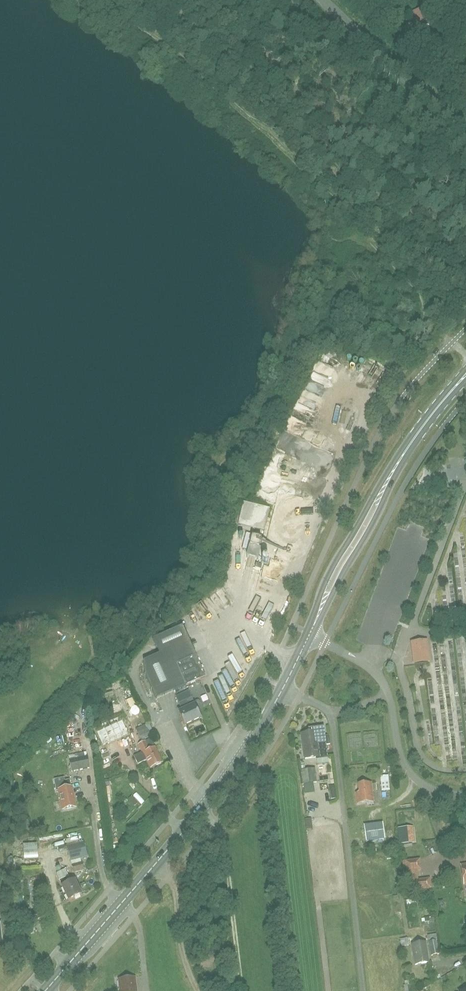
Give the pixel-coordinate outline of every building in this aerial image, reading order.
[(456,8),(457,23),(458,23),(461,26),(464,23),(465,23),(465,8),(456,8)] [(239,523),(264,529),(269,505),(244,500),(239,523)] [(247,554),(263,557),(265,546),(249,543),(247,554)] [(277,592),(281,574),(259,569),(255,587),(277,592)] [(164,695),(206,677),(196,655),(189,641),(163,653),(167,661),(156,666),(155,674),(164,695)] [(426,654),(428,654),(426,641),(412,642),(414,664),(429,662),(429,661),(427,661),(426,654)] [(200,688),(204,698),(209,696),(204,686),(200,688)] [(185,725),(201,718),(192,698),(179,704),(181,708),(177,709),(185,725)] [(159,736),(164,734),(158,719),(153,721),(159,736)] [(97,732),(103,746),(129,734),(123,720),(97,732)] [(141,741),(150,737),(148,730),(151,729),(149,723),(145,725),(145,726),(136,730),(141,741)] [(326,745),(330,744),(329,736),(325,737),(324,727),(324,726),(323,727),(310,729),(310,728),(309,728),(309,729),(310,733),(302,734),(305,759),(316,758),(316,759),(328,758),(326,745)] [(138,764),(147,760),(151,768),(162,763),(155,748),(151,739),(138,745),(142,752),(134,756),(138,764)] [(90,768),(87,757),(86,752),(69,756),(72,772),(90,768)] [(303,784),(316,783),(315,769),(301,771),(303,784)] [(382,791),(389,790),(388,776),(380,777),(382,791)] [(57,791),(59,790),(63,810),(75,807),(70,780),(64,781),(64,779),(55,781),(57,791)] [(372,791),(376,790),(376,784),(372,785),(372,783),(358,784),(359,793),(356,793),(357,804),(367,803),(367,805),(374,804),(372,791)] [(385,839),(383,823),(364,825),(366,842),(385,839)] [(40,859),(38,838),(25,839),(26,860),(40,859)] [(67,846),(69,851),(71,860),(87,856),(85,847),(84,841),(67,846)] [(457,860),(465,855),(465,854),(463,849),(454,854),(457,860)] [(415,860),(406,862),(408,874),(417,873),(415,860)] [(84,870),(82,863),(72,865),(74,873),(84,870)] [(56,875),(59,881),(69,901),(82,894),(75,880),(71,882),(68,876),(65,869),(56,873),(56,875)] [(429,876),(413,881),(416,891),(432,886),(429,876)] [(424,923),(430,922),(430,925),(435,924),(434,918),(434,915),(432,915),(432,917),(424,918),(424,923)] [(431,956),(439,954),(437,940),(436,935),(431,936),(432,941),(429,942),(431,956)] [(415,965),(429,962),(425,942),(412,945),(415,965)] [(135,978),(118,980),(120,990),(137,990),(135,978)]
